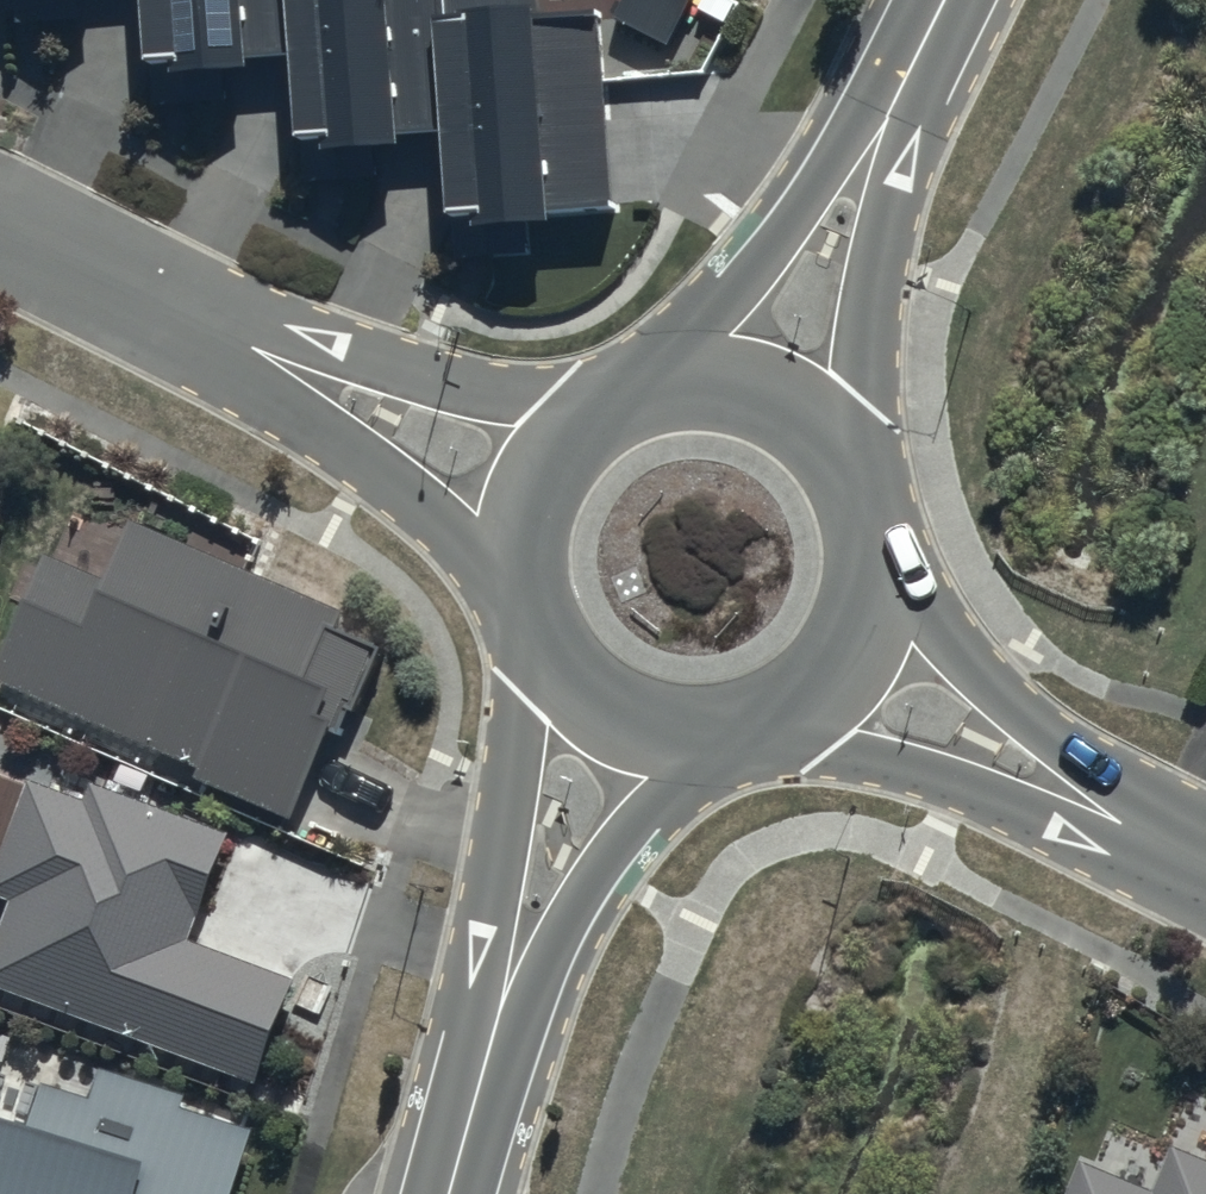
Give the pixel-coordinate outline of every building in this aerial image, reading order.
[(10,17),(64,14),(63,0),(9,0),(10,17)] [(161,120),(225,117),(223,94),(267,92),(266,73),(300,71),(307,194),(377,190),(375,163),(407,161),(406,141),(455,138),(462,264),(523,261),(521,234),(555,232),(553,211),(613,207),(601,28),(534,32),(532,0),(155,0),(161,120)] [(0,676),(0,679),(201,769),(195,782),(294,827),(339,727),(346,730),(354,713),(361,716),(390,653),(340,631),(348,615),(137,522),(111,582),(52,556),(0,676)] [(94,785),(86,803),(34,782),(0,867),(0,900),(16,907),(0,945),(0,982),(258,1086),(298,986),(192,942),(233,841),(94,785)] [(261,1135),(188,1111),(193,1098),(109,1069),(98,1101),(54,1086),(52,1092),(0,1074),(0,1193),(241,1193),(261,1135)] [(1174,1152),(1157,1193),(1205,1193),(1205,1165),(1174,1152)] [(1082,1164),(1070,1193),(1154,1193),(1082,1164)]
